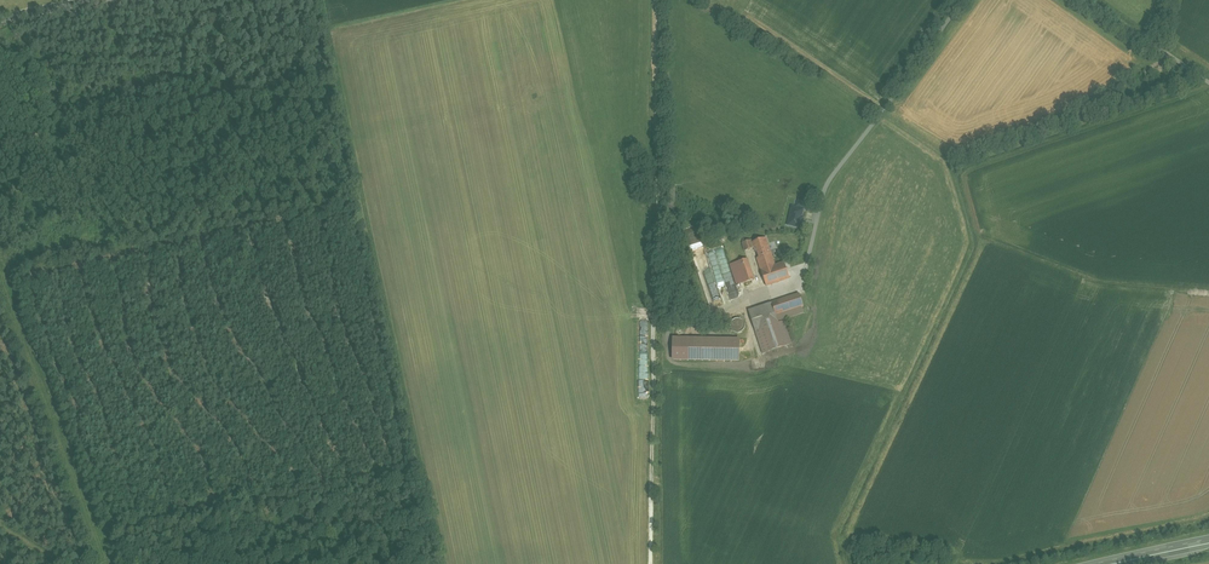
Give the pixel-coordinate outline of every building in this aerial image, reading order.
[(790,225),(798,227),(802,209),(792,207),(789,219),(792,220),(790,225)] [(772,257),(766,238),(752,243),(754,248),(756,247),(759,257),(757,258),(758,262),(772,257)] [(751,240),(742,243),(745,251),(754,248),(752,243),(751,240)] [(732,244),(724,247),(730,264),(737,262),(732,244)] [(772,257),(758,262),(766,286),(790,278),(785,263),(775,266),(772,257)] [(737,262),(730,264),(737,285),(754,279),(748,258),(737,262)] [(799,294),(748,310),(755,331),(779,323),(778,323),(778,321),(804,313),(802,307),(804,306),(799,294)] [(740,319),(739,318),(737,318),(736,318),(735,319),(734,319),(733,320),(732,321),(732,322),(731,323),(731,324),(731,325),(731,326),(731,327),(731,328),(732,329),(733,330),(734,331),(735,331),(736,332),(737,332),(738,332),(740,332),(741,331),(742,331),(743,330),(744,329),(745,327),(745,326),(745,325),(745,324),(744,323),(744,322),(743,320),(742,320),(741,319),(740,319)] [(779,323),(755,331),(763,353),(791,344),(784,321),(778,323),(779,323)] [(670,360),(737,360),(737,337),(669,337),(670,360)]
